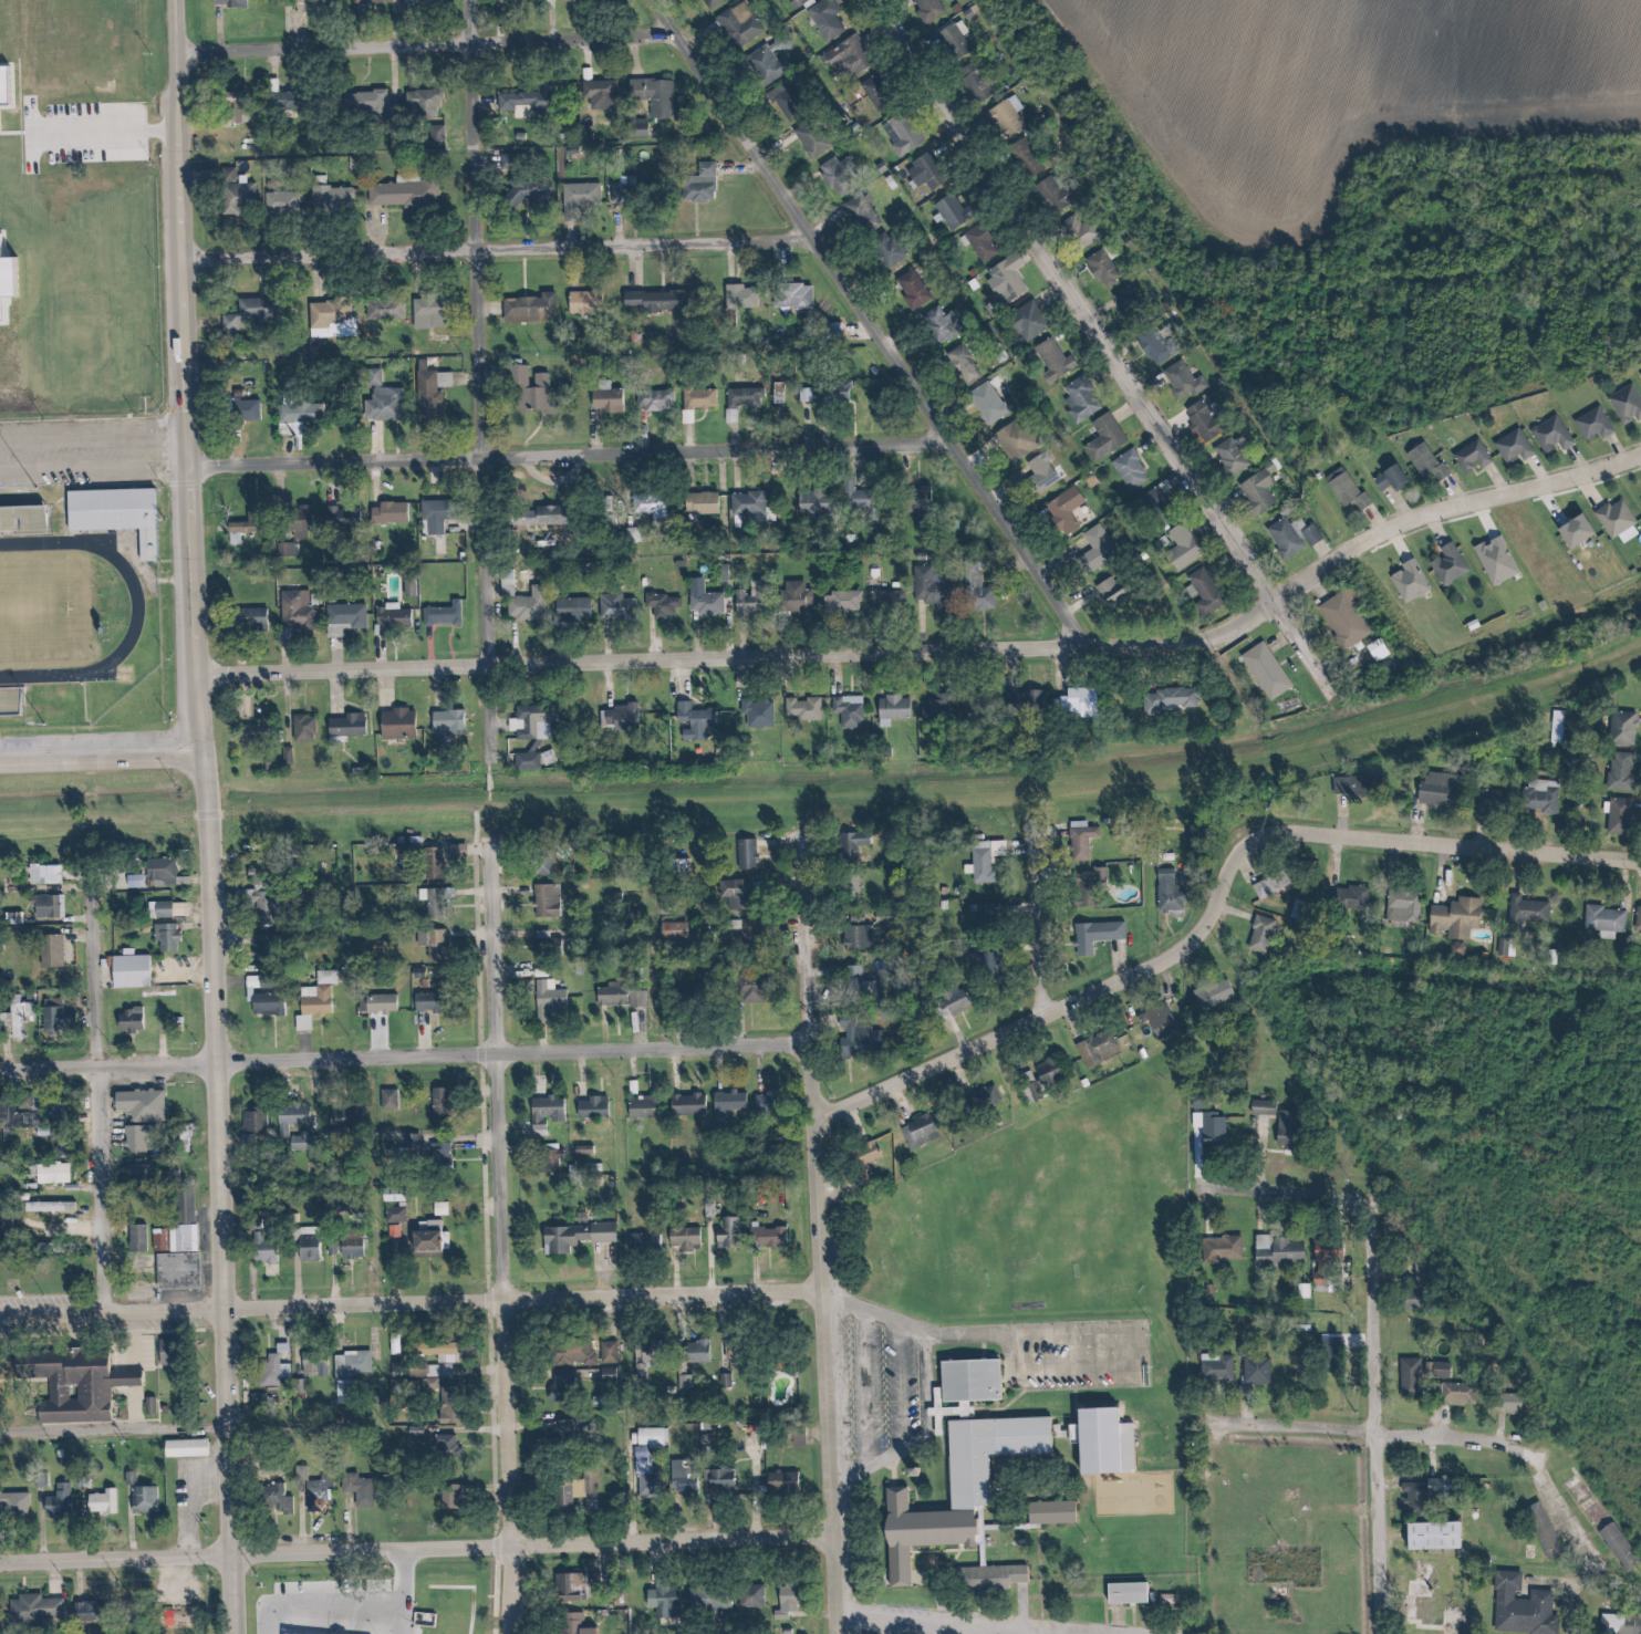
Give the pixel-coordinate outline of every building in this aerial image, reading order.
[(732,41),(737,38),(742,46),(764,29),(743,0),(739,0),(715,18),(732,41)] [(835,13),(838,12),(833,0),(820,0),(807,6),(823,41),(844,32),(835,13)] [(941,13),(935,0),(908,0),(921,24),(941,13)] [(965,31),(957,18),(932,33),(949,61),(968,49),(959,35),(965,31)] [(824,53),(837,75),(847,69),(851,77),(875,62),(857,33),(824,53)] [(788,71),(777,51),(788,45),(782,35),(750,54),(767,83),(788,71)] [(955,68),(971,102),(989,94),(973,60),(955,68)] [(875,111),(896,99),(880,70),(859,83),(875,111)] [(674,77),(630,79),(630,100),(650,99),(650,117),(675,116),(674,77)] [(617,80),(587,79),(587,108),(616,108),(617,80)] [(497,92),(498,111),(517,110),(516,106),(529,105),(529,113),(554,112),(553,84),(539,84),(539,91),(497,92)] [(789,120),(808,109),(795,84),(776,94),(789,120)] [(442,88),(408,89),(408,111),(442,110),(442,88)] [(359,111),(389,111),(388,89),(358,90),(359,111)] [(253,121),(251,92),(231,94),(234,122),(253,121)] [(1019,108),(1012,94),(984,109),(998,138),(1021,126),(1014,111),(1019,108)] [(919,143),(902,112),(880,124),(897,155),(919,143)] [(833,147),(817,116),(793,128),(808,160),(833,147)] [(1038,170),(1024,136),(1006,144),(1020,178),(1038,170)] [(922,181),(926,189),(944,180),(928,151),(904,164),(915,185),(922,181)] [(499,167),(518,167),(518,153),(499,153),(499,167)] [(838,153),(818,165),(836,198),(857,187),(838,153)] [(698,160),(699,181),(691,181),(692,201),(717,200),(716,160),(698,160)] [(222,167),(228,213),(257,209),(253,181),(237,183),(235,166),(222,167)] [(370,206),(441,204),(441,173),(425,173),(425,174),(397,175),(397,183),(370,183),(370,206)] [(1054,173),(1031,183),(1044,213),(1068,203),(1054,173)] [(553,179),(510,180),(510,200),(553,199),(553,179)] [(612,180),(613,201),(635,200),(635,179),(612,180)] [(565,182),(564,203),(599,204),(600,183),(565,182)] [(316,205),(356,204),(355,185),(315,187),(316,205)] [(267,191),(268,212),(305,211),(304,190),(267,191)] [(867,191),(842,202),(854,226),(878,215),(867,191)] [(948,230),(966,217),(948,191),(930,204),(948,230)] [(1075,250),(1097,236),(1079,208),(1057,221),(1075,250)] [(997,252),(978,222),(961,233),(979,263),(997,252)] [(906,254),(893,239),(878,252),(892,267),(906,254)] [(1098,288),(1117,278),(1100,248),(1082,258),(1098,288)] [(1025,288),(1012,270),(1022,263),(1012,250),(985,270),(991,279),(984,284),(1001,306),(1025,288)] [(893,279),(913,308),(929,297),(910,268),(893,279)] [(1117,310),(1139,298),(1130,281),(1108,293),(1117,310)] [(759,307),(759,287),(746,287),(746,283),(727,284),(728,307),(759,307)] [(776,309),(815,307),(814,283),(775,284),(776,309)] [(571,312),(605,311),(604,290),(571,291),(571,312)] [(622,291),(622,310),(691,308),(691,290),(622,291)] [(558,291),(543,291),(543,296),(505,297),(505,322),(558,320),(558,291)] [(449,327),(448,294),(414,296),(415,328),(449,327)] [(367,296),(366,316),(402,318),(403,298),(367,296)] [(278,297),(240,298),(240,313),(222,313),(222,329),(253,328),(253,319),(278,319),(278,297)] [(352,321),(352,298),(310,299),(310,322),(352,321)] [(1020,344),(1047,327),(1030,299),(1003,316),(1020,344)] [(918,313),(934,344),(961,330),(950,309),(940,314),(935,305),(918,313)] [(1167,339),(1158,343),(1149,324),(1132,332),(1148,366),(1174,354),(1167,339)] [(1069,353),(1061,358),(1050,336),(1032,345),(1045,371),(1039,374),(1044,383),(1076,366),(1069,353)] [(979,375),(958,343),(941,353),(962,385),(979,375)] [(439,369),(428,369),(428,359),(418,359),(418,411),(445,412),(445,392),(439,392),(439,369)] [(1204,386),(1199,374),(1189,378),(1180,359),(1158,369),(1173,401),(1204,386)] [(529,364),(511,364),(512,389),(521,389),(522,410),(542,409),(542,413),(554,413),(552,371),(535,372),(535,385),(530,385),(529,364)] [(381,367),(365,368),(365,384),(376,384),(377,402),(382,402),(383,419),(405,419),(405,386),(381,387),(381,367)] [(439,372),(440,386),(454,385),(453,371),(439,372)] [(1066,397),(1060,400),(1072,422),(1098,407),(1081,374),(1059,386),(1066,397)] [(1004,414),(987,380),(964,392),(981,425),(1004,414)] [(1640,416),(1640,405),(1631,383),(1604,395),(1617,424),(1632,418),(1632,420),(1640,416)] [(851,395),(850,384),(836,385),(837,397),(851,395)] [(724,388),(725,406),(764,405),(763,386),(724,388)] [(717,387),(684,388),(684,407),(718,406),(717,387)] [(799,400),(833,399),(833,387),(799,388),(799,400)] [(625,410),(626,390),(590,389),(590,410),(625,410)] [(647,410),(672,410),(673,390),(635,389),(635,406),(647,406),(647,410)] [(261,399),(240,399),(240,420),(261,420),(261,399)] [(1200,443),(1217,433),(1197,399),(1180,409),(1200,443)] [(325,421),(323,402),(277,404),(278,423),(325,421)] [(1570,418),(1582,441),(1596,434),(1598,439),(1611,432),(1597,405),(1570,418)] [(725,422),(737,422),(736,408),(725,409),(725,422)] [(1089,461),(1124,443),(1107,411),(1088,421),(1096,436),(1080,444),(1089,461)] [(1571,443),(1553,413),(1526,429),(1540,453),(1555,444),(1559,450),(1571,443)] [(1007,464),(1035,446),(1016,417),(989,434),(1007,464)] [(1532,453),(1515,427),(1490,442),(1503,464),(1516,456),(1519,460),(1532,453)] [(1245,465),(1228,436),(1209,447),(1226,476),(1245,465)] [(1490,461),(1476,438),(1448,454),(1460,474),(1473,466),(1476,470),(1490,461)] [(1434,481),(1447,474),(1440,460),(1433,464),(1421,441),(1403,451),(1417,478),(1429,472),(1434,481)] [(1108,460),(1124,491),(1145,480),(1129,448),(1108,460)] [(1031,473),(1020,480),(1031,497),(1056,480),(1044,461),(1049,458),(1042,449),(1023,462),(1031,473)] [(1404,480),(1392,462),(1368,478),(1377,491),(1386,484),(1390,489),(1404,480)] [(1321,476),(1339,507),(1350,500),(1356,510),(1368,503),(1360,489),(1355,492),(1339,465),(1321,476)] [(1270,484),(1263,469),(1234,483),(1250,516),(1273,505),(1264,487),(1270,484)] [(847,477),(846,507),(878,508),(878,488),(856,488),(856,478),(847,477)] [(1040,506),(1062,535),(1076,525),(1067,512),(1082,500),(1070,484),(1040,506)] [(1137,496),(1148,512),(1165,501),(1154,485),(1137,496)] [(71,529),(142,528),(142,560),(159,560),(158,488),(70,489),(71,529)] [(836,490),(802,489),(801,513),(836,514),(836,490)] [(687,512),(722,513),(722,492),(688,491),(687,512)] [(765,491),(732,492),(733,514),(743,514),(743,518),(766,518),(765,491)] [(665,512),(664,492),(632,494),(633,513),(665,512)] [(1605,502),(1590,512),(1608,539),(1634,521),(1619,498),(1608,506),(1605,502)] [(460,518),(459,499),(421,500),(421,520),(426,519),(427,534),(444,533),(443,519),(460,518)] [(410,501),(371,503),(372,522),(411,520),(410,501)] [(343,518),(362,518),(361,502),(343,503),(343,518)] [(342,518),(341,505),(327,505),(328,510),(315,511),(314,504),(297,505),(298,521),(294,521),(294,538),(308,538),(308,528),(310,528),(310,519),(342,518)] [(229,544),(240,544),(240,531),(266,530),(265,510),(246,510),(246,521),(228,522),(229,544)] [(1565,549),(1591,533),(1577,512),(1552,528),(1565,549)] [(1282,516),(1262,528),(1280,559),(1300,547),(1282,516)] [(1173,545),(1161,553),(1174,571),(1200,553),(1178,521),(1163,531),(1173,545)] [(1307,546),(1319,538),(1309,522),(1296,531),(1307,546)] [(1079,534),(1088,548),(1076,556),(1086,572),(1115,554),(1095,523),(1079,534)] [(1635,534),(1631,526),(1615,535),(1620,543),(1635,534)] [(1470,547),(1488,586),(1516,573),(1498,534),(1470,547)] [(1439,585),(1466,571),(1450,540),(1436,547),(1440,555),(1426,562),(1439,585)] [(297,556),(297,542),(277,542),(277,555),(297,556)] [(1399,568),(1386,575),(1400,603),(1427,590),(1411,557),(1397,564),(1399,568)] [(949,572),(937,572),(936,564),(914,565),(915,602),(935,601),(935,610),(949,610),(949,572)] [(1190,603),(1198,616),(1222,603),(1201,565),(1184,574),(1198,599),(1190,603)] [(967,609),(991,608),(990,588),(976,589),(975,567),(965,568),(967,609)] [(1108,607),(1126,592),(1110,572),(1091,588),(1108,607)] [(513,595),(514,576),(501,575),(500,596),(509,597),(507,618),(545,620),(547,584),(532,584),(531,596),(513,595)] [(690,613),(725,612),(724,592),(705,592),(705,580),(690,580),(690,613)] [(734,614),(767,613),(766,580),(749,580),(750,588),(734,589),(734,614)] [(806,580),(788,581),(789,613),(813,612),(813,589),(806,589),(806,580)] [(1369,632),(1343,588),(1312,606),(1339,650),(1369,632)] [(282,627),(316,626),(316,605),(310,605),(309,589),(281,589),(282,627)] [(899,610),(900,591),(868,590),(868,609),(899,610)] [(824,591),(824,610),(861,611),(861,592),(824,591)] [(633,617),(632,597),(624,597),(624,592),(598,593),(599,617),(633,617)] [(653,607),(653,617),(677,617),(677,594),(643,593),(643,606),(653,607)] [(593,598),(559,597),(559,619),(593,619),(593,598)] [(450,606),(421,606),(421,624),(462,624),(462,598),(450,598),(450,606)] [(328,603),(327,623),(350,624),(350,627),(366,627),(366,604),(328,603)] [(413,625),(413,608),(400,609),(400,603),(374,604),(375,626),(413,625)] [(247,628),(269,628),(270,608),(248,607),(247,628)] [(1236,655),(1265,700),(1288,685),(1259,640),(1236,655)] [(1054,696),(1055,715),(1092,714),(1091,687),(1062,687),(1062,696),(1054,696)] [(1193,689),(1139,689),(1139,716),(1157,716),(1157,709),(1194,709),(1193,689)] [(1040,708),(1039,690),(1003,692),(1004,709),(1040,708)] [(930,719),(954,719),(954,693),(931,692),(930,719)] [(830,695),(829,712),(838,712),(838,726),(861,727),(861,695),(830,695)] [(889,717),(913,717),(913,695),(879,696),(879,726),(889,725),(889,717)] [(821,717),(821,697),(795,697),(795,696),(784,696),(784,717),(821,717)] [(720,726),(720,710),(691,709),(691,701),(676,701),(676,724),(684,724),(684,739),(706,740),(706,726),(720,726)] [(740,713),(747,713),(747,726),(775,726),(774,701),(740,702),(740,713)] [(550,738),(550,719),(558,719),(558,703),(517,704),(517,718),(510,718),(510,730),(516,730),(516,739),(550,738)] [(601,706),(601,723),(614,722),(614,730),(637,729),(637,705),(601,706)] [(382,738),(417,738),(418,708),(383,708),(382,738)] [(466,710),(431,709),(431,734),(466,734),(466,710)] [(347,717),(327,718),(328,735),(368,734),(368,712),(347,713),(347,717)] [(315,714),(293,715),(294,740),(316,740),(315,714)] [(540,769),(540,763),(554,763),(553,750),(512,752),(513,770),(540,769)] [(1624,752),(1623,788),(1640,788),(1640,753),(1624,752)] [(1608,835),(1631,835),(1631,799),(1608,799),(1608,835)] [(1085,861),(1085,838),(1097,837),(1096,827),(1084,827),(1083,820),(1066,821),(1067,861),(1085,861)] [(423,835),(398,836),(398,851),(424,851),(423,835)] [(969,883),(990,882),(989,856),(1002,856),(1002,840),(968,841),(969,883)] [(429,878),(447,878),(445,846),(428,847),(429,878)] [(177,885),(176,857),(148,858),(149,886),(177,885)] [(63,864),(33,863),(32,883),(63,884),(63,864)] [(1180,909),(1180,890),(1172,890),(1172,868),(1153,869),(1154,910),(1180,909)] [(1071,907),(1091,906),(1090,880),(1103,880),(1103,870),(1069,871),(1071,907)] [(754,908),(755,880),(721,879),(720,907),(754,908)] [(533,884),(534,917),(562,916),(562,893),(555,893),(555,884),(533,884)] [(419,900),(428,899),(428,918),(445,917),(445,887),(419,888),(419,900)] [(277,898),(270,898),(270,891),(258,891),(257,920),(277,921),(277,898)] [(1420,891),(1389,891),(1389,923),(1420,923),(1420,891)] [(37,917),(59,917),(59,895),(29,894),(29,907),(38,907),(37,917)] [(1468,936),(1469,929),(1479,929),(1481,899),(1453,897),(1452,908),(1432,906),(1430,933),(1468,936)] [(147,917),(171,916),(171,900),(147,901),(147,917)] [(1550,902),(1510,901),(1510,925),(1549,926),(1550,902)] [(1627,932),(1627,909),(1585,909),(1585,932),(1627,932)] [(760,943),(761,919),(742,919),(741,942),(760,943)] [(690,921),(663,922),(663,938),(690,937),(690,921)] [(1121,939),(1121,921),(1070,923),(1072,956),(1090,955),(1089,940),(1121,939)] [(177,941),(179,941),(179,922),(153,924),(154,940),(160,940),(160,951),(178,950),(177,941)] [(873,926),(848,925),(847,947),(872,947),(873,926)] [(430,954),(446,954),(446,929),(430,930),(430,954)] [(534,954),(550,955),(551,930),(535,930),(534,954)] [(64,934),(42,935),(43,966),(65,965),(64,934)] [(995,974),(993,952),(977,953),(979,976),(995,974)] [(116,987),(154,986),(153,954),(116,955),(116,987)] [(247,1002),(252,1002),(252,1014),(285,1015),(285,991),(278,991),(278,975),(247,974),(247,1002)] [(534,978),(534,1000),(542,1000),(542,1013),(538,1013),(538,1022),(546,1021),(546,1007),(569,1006),(569,989),(554,989),(554,978),(534,978)] [(1189,993),(1198,1013),(1231,998),(1222,978),(1189,993)] [(597,1006),(645,1005),(644,986),(617,987),(617,981),(607,982),(607,988),(596,988),(597,1006)] [(312,1029),(311,1013),(334,1012),(332,984),(316,985),(317,996),(299,997),(300,1014),(295,1014),(296,1030),(312,1029)] [(939,993),(942,1012),(974,1007),(971,987),(939,993)] [(449,1011),(450,992),(414,991),(414,1009),(449,1011)] [(398,1011),(398,993),(359,994),(359,1012),(398,1011)] [(63,1029),(64,998),(46,997),(45,1029),(63,1029)] [(1137,1024),(1146,1022),(1151,1039),(1174,1031),(1165,1004),(1134,1014),(1137,1024)] [(146,1030),(146,1009),(118,1009),(119,1031),(146,1030)] [(1118,1052),(1106,1027),(1071,1044),(1083,1069),(1118,1052)] [(1040,1085),(1058,1076),(1049,1056),(1031,1065),(1040,1085)] [(1020,1085),(1028,1103),(1043,1097),(1035,1078),(1020,1085)] [(630,1117),(660,1117),(659,1094),(638,1094),(638,1080),(630,1080),(630,1117)] [(451,1088),(431,1088),(432,1119),(451,1119),(451,1088)] [(382,1109),(399,1109),(398,1089),(381,1089),(382,1109)] [(997,1098),(995,1089),(984,1091),(986,1100),(997,1098)] [(168,1122),(167,1090),(115,1091),(116,1110),(133,1110),(133,1125),(125,1125),(126,1152),(151,1152),(151,1122),(168,1122)] [(749,1112),(750,1092),(715,1091),(714,1130),(722,1130),(722,1111),(749,1112)] [(754,1092),(754,1112),(782,1112),(781,1092),(754,1092)] [(708,1114),(708,1093),(680,1094),(680,1115),(708,1114)] [(567,1098),(557,1098),(557,1096),(532,1097),(533,1135),(550,1135),(549,1121),(567,1121),(567,1098)] [(577,1118),(610,1117),(610,1096),(577,1097),(577,1118)] [(289,1124),(316,1123),(315,1103),(278,1105),(279,1137),(289,1137),(289,1124)] [(1255,1104),(1255,1116),(1275,1116),(1275,1104),(1255,1104)] [(900,1127),(911,1149),(939,1136),(937,1131),(947,1127),(939,1109),(900,1127)] [(266,1111),(245,1111),(246,1131),(267,1131),(266,1111)] [(1188,1128),(1198,1127),(1198,1139),(1210,1138),(1209,1128),(1216,1128),(1216,1112),(1188,1112),(1188,1128)] [(1300,1112),(1277,1112),(1277,1152),(1300,1152),(1300,1112)] [(292,1135),(292,1150),(312,1150),(312,1131),(301,1131),(301,1135),(292,1135)] [(51,1132),(51,1151),(66,1150),(66,1132),(51,1132)] [(451,1142),(430,1143),(431,1156),(451,1155),(451,1142)] [(40,1183),(72,1182),(72,1163),(39,1164),(40,1183)] [(739,1219),(715,1219),(715,1249),(739,1249),(739,1219)] [(441,1259),(441,1222),(419,1222),(419,1232),(411,1232),(411,1259),(441,1259)] [(155,1254),(156,1291),(198,1290),(197,1226),(165,1226),(165,1230),(153,1230),(153,1251),(168,1251),(168,1254),(155,1254)] [(574,1243),(616,1243),(615,1226),(543,1227),(543,1256),(574,1256),(574,1243)] [(128,1253),(147,1253),(147,1227),(128,1227),(128,1253)] [(787,1227),(751,1227),(751,1249),(787,1249),(787,1227)] [(362,1259),(362,1231),(339,1231),(339,1259),(362,1259)] [(690,1243),(684,1234),(674,1240),(680,1250),(690,1243)] [(661,1235),(629,1235),(629,1253),(660,1254),(661,1235)] [(1255,1238),(1255,1264),(1305,1264),(1305,1238),(1255,1238)] [(304,1265),(324,1259),(317,1239),(297,1246),(304,1265)] [(1242,1263),(1242,1239),(1202,1239),(1202,1263),(1242,1263)] [(1343,1239),(1313,1239),(1313,1264),(1343,1264),(1343,1239)] [(36,1254),(72,1254),(72,1245),(36,1245),(36,1254)] [(1416,1267),(1416,1283),(1430,1283),(1430,1267),(1416,1267)] [(724,1362),(756,1362),(756,1338),(724,1338),(724,1362)] [(684,1365),(710,1365),(710,1339),(684,1339),(684,1365)] [(618,1364),(617,1341),(599,1342),(600,1365),(618,1364)] [(1343,1359),(1343,1341),(1320,1341),(1320,1359),(1343,1359)] [(595,1342),(554,1343),(555,1367),(595,1366),(595,1342)] [(289,1343),(275,1344),(275,1355),(258,1355),(258,1387),(280,1387),(279,1379),(289,1379),(289,1343)] [(410,1356),(436,1356),(436,1366),(428,1366),(428,1379),(439,1379),(438,1425),(459,1426),(460,1344),(410,1343),(410,1356)] [(635,1368),(658,1368),(658,1344),(635,1344),(635,1368)] [(327,1375),(327,1345),(297,1345),(297,1375),(327,1375)] [(54,1423),(127,1422),(126,1385),(155,1385),(155,1368),(125,1368),(125,1350),(52,1351),(54,1423)] [(371,1374),(371,1353),(335,1354),(336,1405),(353,1405),(353,1375),(371,1374)] [(1271,1358),(1243,1358),(1243,1386),(1271,1386),(1271,1358)] [(1400,1358),(1400,1401),(1421,1401),(1421,1358),(1400,1358)] [(941,1362),(943,1402),(1000,1399),(998,1360),(941,1362)] [(1201,1382),(1233,1382),(1233,1360),(1201,1360),(1201,1382)] [(425,1378),(425,1363),(406,1363),(406,1378),(425,1378)] [(1449,1378),(1449,1364),(1432,1364),(1432,1378),(1449,1378)] [(575,1404),(575,1377),(552,1377),(552,1404),(575,1404)] [(1476,1407),(1476,1384),(1441,1384),(1441,1407),(1476,1407)] [(1523,1412),(1520,1390),(1497,1393),(1500,1415),(1523,1412)] [(1075,1409),(1076,1475),(1134,1474),(1132,1424),(1116,1424),(1116,1408),(1075,1409)] [(554,1422),(554,1453),(574,1453),(573,1421),(554,1422)] [(461,1436),(437,1437),(437,1464),(461,1463),(461,1436)] [(178,1438),(179,1457),(222,1456),(222,1437),(178,1438)] [(660,1475),(652,1475),(652,1462),(636,1462),(636,1502),(660,1502),(660,1475)] [(698,1492),(698,1462),(672,1462),(672,1492),(698,1492)] [(308,1463),(308,1480),(320,1480),(320,1464),(308,1463)] [(735,1499),(735,1469),(710,1469),(710,1499),(735,1499)] [(354,1470),(354,1492),(370,1492),(370,1507),(387,1507),(387,1477),(370,1477),(370,1470),(354,1470)] [(557,1514),(574,1514),(573,1495),(596,1494),(596,1471),(578,1472),(578,1482),(556,1483),(557,1514)] [(767,1496),(798,1496),(798,1473),(767,1473),(767,1496)] [(341,1494),(356,1494),(356,1508),(374,1508),(374,1480),(358,1480),(358,1474),(341,1474),(341,1494)] [(320,1480),(320,1511),(336,1511),(336,1508),(342,1508),(342,1489),(345,1489),(345,1475),(335,1475),(335,1480),(320,1480)] [(1428,1498),(1453,1498),(1453,1481),(1428,1482),(1428,1498)] [(71,1482),(54,1483),(54,1496),(42,1496),(42,1518),(72,1518),(71,1482)] [(294,1499),(284,1499),(284,1483),(263,1483),(263,1517),(294,1517),(294,1499)] [(1404,1512),(1425,1512),(1425,1483),(1404,1483),(1404,1512)] [(440,1511),(462,1511),(462,1486),(440,1486),(440,1511)] [(131,1487),(131,1515),(159,1515),(159,1487),(131,1487)] [(899,1488),(904,1589),(925,1589),(922,1545),(991,1543),(988,1507),(920,1509),(918,1487),(899,1488)] [(117,1514),(117,1491),(87,1491),(87,1514),(117,1514)] [(29,1518),(29,1494),(0,1494),(0,1518),(29,1518)] [(1075,1502),(1024,1502),(1024,1525),(1075,1525),(1075,1502)] [(1524,1510),(1546,1564),(1564,1557),(1542,1503),(1524,1510)] [(1626,1574),(1640,1564),(1614,1522),(1598,1532),(1626,1574)] [(1405,1551),(1458,1551),(1458,1523),(1405,1524),(1405,1551)] [(1408,1631),(1454,1631),(1454,1605),(1438,1605),(1439,1565),(1409,1565),(1408,1631)] [(1009,1592),(1009,1585),(1027,1585),(1027,1567),(959,1569),(960,1594),(1009,1592)] [(1558,1616),(1552,1615),(1553,1593),(1524,1592),(1524,1574),(1496,1573),(1493,1633),(1558,1633),(1558,1616)] [(589,1602),(589,1574),(553,1574),(553,1602),(589,1602)] [(680,1589),(667,1589),(667,1578),(654,1578),(654,1590),(646,1590),(646,1609),(655,1609),(655,1619),(680,1619),(680,1589)] [(1146,1583),(1108,1584),(1108,1604),(1147,1603),(1146,1583)] [(740,1609),(765,1609),(765,1584),(740,1584),(740,1609)] [(776,1617),(800,1618),(801,1587),(777,1586),(776,1617)] [(721,1619),(721,1612),(730,1613),(730,1588),(689,1587),(689,1618),(721,1619)] [(1160,1594),(1160,1603),(1177,1603),(1177,1594),(1160,1594)] [(11,1622),(64,1622),(64,1598),(11,1598),(11,1622)] [(299,1600),(300,1622),(337,1621),(336,1599),(299,1600)] [(378,1601),(357,1601),(357,1628),(378,1628),(378,1601)] [(74,1604),(74,1623),(106,1623),(106,1604),(74,1604)] [(281,1605),(263,1605),(263,1632),(281,1632),(281,1605)] [(178,1607),(178,1624),(188,1624),(188,1607),(178,1607)] [(557,1614),(557,1633),(598,1633),(598,1628),(583,1628),(583,1614),(557,1614)] [(1602,1615),(1601,1633),(1640,1633),(1640,1616),(1602,1615)]
